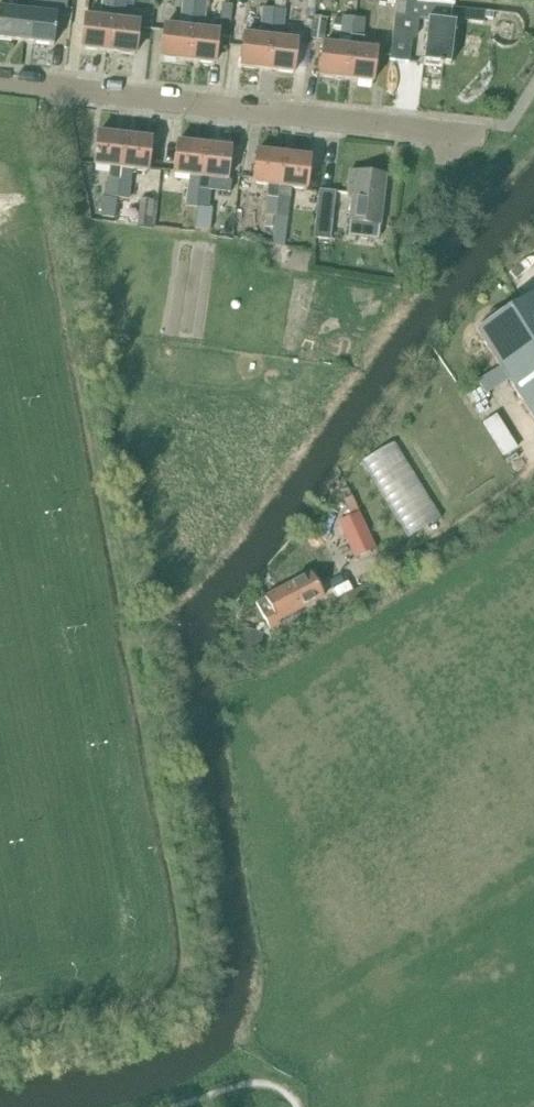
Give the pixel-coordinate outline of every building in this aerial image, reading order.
[(23,43),(26,12),(16,11),(17,0),(1,0),(0,5),(0,40),(23,43)] [(23,43),(53,46),(57,16),(66,17),(68,1),(56,0),(28,0),(27,12),(23,43)] [(115,0),(102,0),(100,19),(86,18),(82,49),(109,53),(115,0)] [(109,53),(135,55),(139,24),(125,22),(127,0),(115,0),(109,53)] [(191,30),(195,1),(188,0),(182,0),(178,29),(165,27),(161,59),(187,62),(191,30)] [(453,7),(453,6),(419,3),(396,0),(389,61),(410,63),(412,43),(417,39),(419,20),(430,21),(425,67),(439,69),(439,64),(451,65),(456,24),(460,24),(462,8),(454,8),(453,7)] [(191,30),(187,62),(214,65),(218,33),(204,32),(207,2),(195,1),(191,30)] [(259,28),(271,30),(274,9),(261,8),(259,28)] [(297,42),(283,40),(286,11),(285,10),(274,9),(271,30),(270,39),(266,71),(293,74),(293,68),(296,44),(297,42)] [(347,80),(350,48),(354,17),(342,15),(341,20),(333,19),(332,36),(340,37),(338,46),(324,44),(320,77),(347,80)] [(363,49),(366,18),(354,17),(350,48),(347,80),(373,83),(377,51),(363,49)] [(327,20),(313,18),(310,40),(324,42),(327,20)] [(230,23),(223,22),(221,38),(229,39),(230,23)] [(270,39),(244,36),(240,68),(266,71),(270,39)] [(108,180),(106,198),(118,199),(121,169),(125,137),(98,134),(95,166),(108,168),(107,179),(108,180)] [(125,137),(121,169),(118,199),(131,201),(134,171),(148,173),(151,140),(125,137)] [(197,209),(204,146),(178,143),(174,175),(190,177),(187,208),(197,209)] [(204,146),(197,209),(194,230),(211,232),(214,208),(211,208),(213,193),(229,194),(231,182),(226,181),(230,149),(204,146)] [(254,184),(269,186),(266,217),(265,224),(264,230),(274,231),(275,231),(277,217),(280,188),(284,155),(258,152),(254,184)] [(275,231),(274,231),(272,247),(283,248),(288,219),(289,219),(293,189),(307,191),(310,158),(284,155),(280,188),(277,217),(275,231)] [(350,172),(347,195),(353,195),(348,236),(379,240),(386,176),(350,172)] [(333,221),(336,193),(320,191),(318,191),(313,240),(330,243),(333,221)] [(105,200),(103,217),(115,218),(115,211),(116,201),(105,200)] [(153,202),(139,200),(137,227),(151,228),(153,202)] [(533,421),(533,294),(477,330),(501,368),(503,372),(533,421)] [(393,443),(362,463),(411,538),(441,518),(393,443)] [(359,513),(351,497),(342,502),(350,517),(359,513)] [(373,551),(356,515),(335,526),(352,562),(373,551)] [(258,604),(272,630),(282,624),(280,620),(307,605),(307,606),(325,596),(312,573),(295,583),(267,599),(258,604)] [(375,581),(360,588),(363,596),(378,588),(375,581)] [(254,669),(259,647),(240,642),(234,663),(254,669)]
